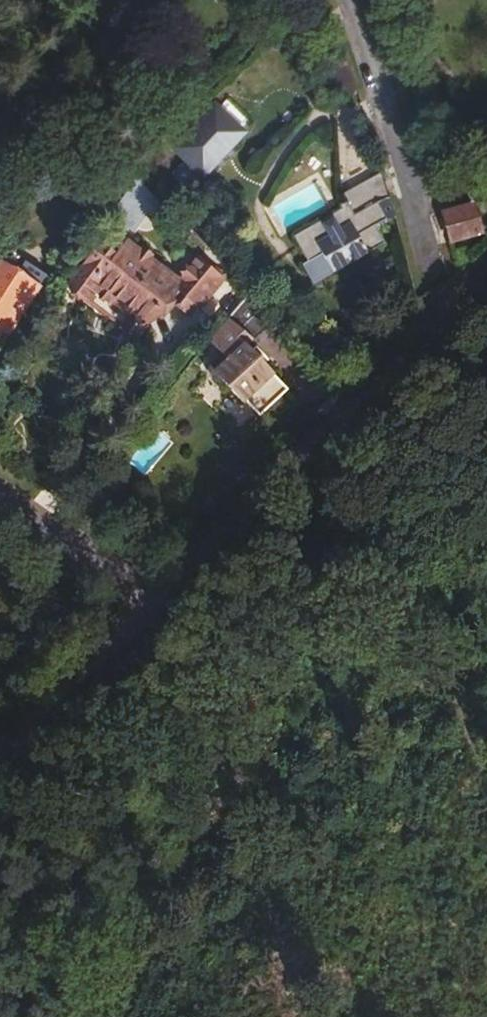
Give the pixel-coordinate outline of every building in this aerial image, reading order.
[(8,4),(4,0),(0,0),(0,12),(8,4)] [(172,172),(190,189),(243,134),(217,107),(174,150),(184,159),(172,172)] [(391,205),(379,163),(342,190),(346,195),(339,200),(341,204),(295,236),(311,259),(305,264),(317,281),(369,245),(358,229),(391,205)] [(164,208),(136,188),(110,225),(121,233),(124,228),(135,235),(149,216),(155,221),(164,208)] [(471,207),(443,216),(451,242),(479,234),(471,207)] [(209,299),(226,276),(215,268),(213,271),(201,262),(181,288),(129,249),(123,257),(109,247),(104,248),(93,263),(92,262),(71,291),(138,340),(156,316),(165,323),(179,304),(195,316),(201,308),(203,309),(208,302),(209,299)] [(8,335),(49,278),(29,263),(25,269),(13,260),(7,256),(3,263),(0,266),(0,329),(8,335)] [(277,320),(253,294),(211,343),(226,359),(212,373),(243,407),(247,403),(262,418),(288,393),(242,344),(248,338),(254,344),(277,320)] [(156,430),(129,462),(146,476),(172,444),(156,430)]
